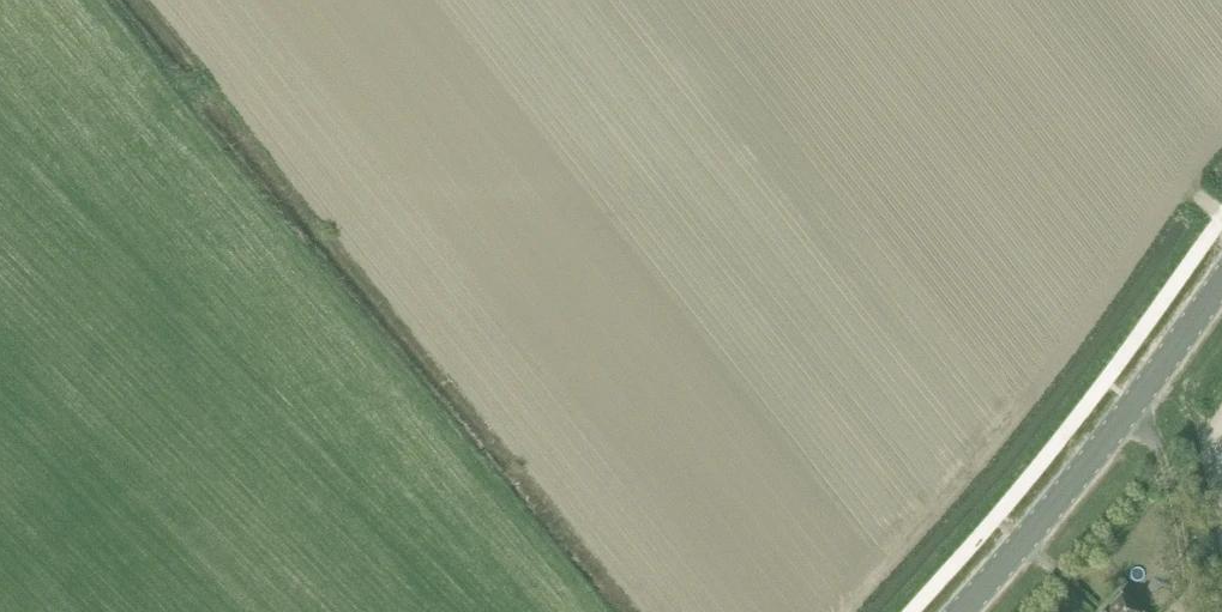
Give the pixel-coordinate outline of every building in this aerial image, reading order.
[(1122,595),(1106,611),(1142,611),(1122,595)]
